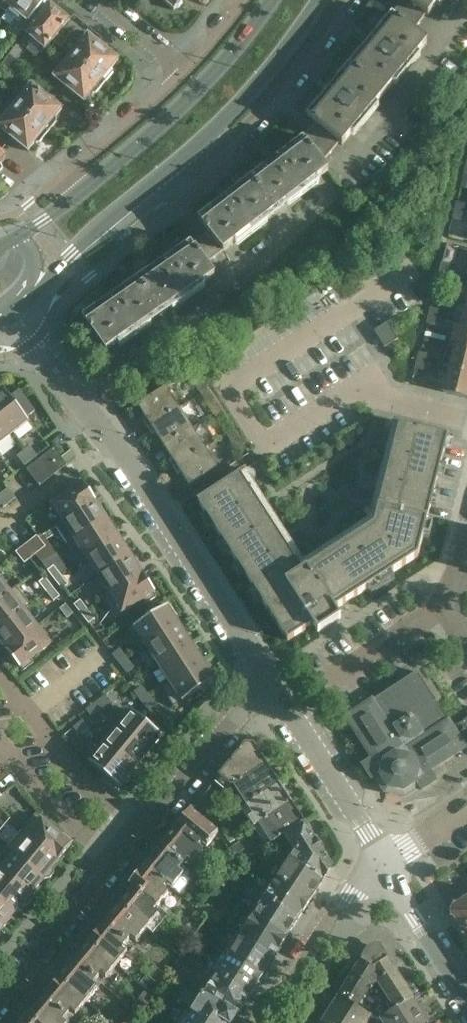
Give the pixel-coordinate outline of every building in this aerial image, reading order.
[(7,14),(18,0),(0,0),(0,8),(7,14)] [(7,14),(16,21),(8,29),(17,37),(47,0),(18,0),(7,14)] [(183,0),(159,0),(174,12),(176,10),(179,10),(183,5),(182,1),(183,0)] [(392,15),(413,32),(426,14),(406,0),(404,0),(392,15)] [(426,14),(428,16),(440,0),(406,0),(426,14)] [(69,21),(49,6),(26,35),(32,40),(27,45),(40,56),(69,21)] [(392,15),(349,66),(384,95),(427,44),(413,32),(392,15)] [(71,58),(104,85),(113,75),(112,71),(111,70),(118,61),(85,35),(79,43),(81,45),(71,58)] [(104,85),(71,58),(61,70),(59,68),(51,77),(84,104),(91,94),(93,96),(96,95),(104,85)] [(339,144),(342,146),(384,95),(349,66),(307,117),(319,127),(339,144)] [(16,107),(49,134),(57,124),(56,119),(56,118),(63,110),(29,83),(22,91),(26,94),(16,107)] [(16,107),(6,120),(2,117),(0,119),(0,129),(28,152),(35,144),(37,145),(40,144),(49,134),(16,107)] [(319,127),(303,138),(322,164),(339,144),(319,127)] [(303,138),(251,179),(276,212),(329,172),(322,164),(303,138)] [(208,231),(223,251),(223,252),(276,212),(251,179),(198,219),(208,231)] [(457,202),(454,211),(465,214),(466,206),(466,205),(457,202)] [(453,219),(463,221),(465,214),(454,211),(453,219)] [(208,231),(191,243),(206,265),(223,251),(208,231)] [(191,243),(137,280),(161,315),(215,277),(206,265),(191,243)] [(452,265),(442,262),(440,270),(450,272),(452,265)] [(438,278),(448,281),(450,272),(440,270),(438,278)] [(106,353),(161,315),(137,280),(83,318),(106,353)] [(440,311),(430,308),(429,315),(438,318),(440,311)] [(427,323),(428,324),(436,326),(438,318),(429,315),(427,323)] [(387,323),(374,332),(384,349),(398,340),(387,323)] [(456,346),(466,349),(466,325),(461,324),(456,346)] [(450,369),(466,373),(466,349),(456,346),(450,369)] [(429,355),(419,353),(418,360),(427,363),(429,355)] [(415,368),(417,369),(425,371),(427,363),(418,360),(415,368)] [(446,393),(466,398),(466,373),(450,369),(444,392),(446,393)] [(195,371),(188,375),(199,392),(206,387),(195,371)] [(179,409),(166,389),(138,407),(151,428),(179,409)] [(0,394),(0,423),(11,436),(28,422),(25,419),(34,412),(19,391),(10,398),(4,391),(0,394)] [(203,399),(214,415),(220,411),(210,394),(203,399)] [(151,428),(164,448),(192,429),(179,409),(151,428)] [(231,428),(220,411),(214,415),(225,432),(231,428)] [(239,475),(197,502),(287,642),(312,625),(317,633),(340,619),(335,611),(353,599),(417,558),(448,436),(392,422),(392,425),(374,497),(368,522),(304,563),(246,474),(247,474),(245,471),(239,475)] [(0,423),(0,445),(11,436),(0,423)] [(164,448),(177,468),(205,450),(192,429),(164,448)] [(236,434),(229,439),(239,455),(247,451),(236,434)] [(30,448),(23,453),(31,462),(37,457),(30,448)] [(67,466),(54,449),(26,470),(39,487),(67,466)] [(205,450),(177,468),(190,488),(218,470),(205,450)] [(31,462),(23,453),(17,457),(24,467),(31,462)] [(56,528),(96,502),(83,483),(82,484),(80,480),(69,487),(72,491),(50,505),(62,523),(55,527),(56,528)] [(7,490),(1,495),(9,504),(15,499),(7,490)] [(1,495),(0,495),(0,506),(2,509),(9,504),(1,495)] [(96,502),(56,528),(68,546),(107,520),(96,502)] [(107,520),(68,546),(68,547),(74,543),(86,560),(119,538),(107,520)] [(37,536),(26,545),(35,556),(45,548),(37,536)] [(119,538),(86,560),(97,578),(131,556),(119,538)] [(26,545),(15,553),(24,564),(35,556),(26,545)] [(131,556),(97,578),(109,595),(102,599),(103,600),(142,575),(131,556)] [(53,566),(47,571),(54,581),(61,576),(53,566)] [(142,575),(103,600),(115,619),(143,601),(145,605),(156,598),(153,594),(155,593),(142,575)] [(61,576),(54,581),(62,590),(68,586),(61,576)] [(59,598),(45,579),(38,583),(53,602),(59,598)] [(16,589),(16,588),(10,593),(0,580),(0,601),(16,589)] [(0,601),(0,629),(30,606),(16,589),(0,601)] [(80,601),(74,606),(81,615),(87,610),(80,601)] [(73,615),(65,605),(59,610),(66,620),(73,615)] [(0,629),(0,645),(5,652),(37,627),(24,611),(30,606),(0,629)] [(146,647),(179,626),(167,606),(133,628),(146,647)] [(87,610),(81,615),(88,625),(95,620),(87,610)] [(191,644),(179,626),(146,647),(157,665),(191,644)] [(37,627),(5,652),(19,669),(20,668),(23,672),(33,664),(30,661),(51,645),(37,627)] [(161,689),(203,662),(191,644),(157,665),(168,683),(160,688),(161,689)] [(119,651),(112,655),(120,665),(126,660),(119,651)] [(133,669),(126,660),(120,665),(127,674),(133,669)] [(216,686),(213,682),(215,681),(203,662),(161,689),(163,692),(171,704),(173,708),(199,691),(202,695),(216,686)] [(384,793),(401,797),(405,798),(421,788),(422,790),(436,781),(430,772),(466,748),(453,728),(448,720),(448,721),(417,672),(373,701),(372,700),(345,718),(372,759),(362,766),(371,780),(375,778),(384,793)] [(140,688),(134,693),(141,702),(148,698),(140,688)] [(105,697),(95,704),(100,710),(110,703),(105,697)] [(155,707),(148,698),(141,702),(148,712),(155,707)] [(100,710),(95,704),(86,711),(91,718),(100,710)] [(163,731),(150,721),(147,725),(131,711),(116,729),(147,754),(162,737),(160,735),(163,731)] [(453,728),(466,748),(466,750),(466,719),(453,728)] [(73,729),(78,735),(87,728),(82,722),(73,729)] [(147,754),(116,729),(103,745),(134,771),(147,754)] [(134,771),(103,745),(88,763),(105,776),(101,780),(114,791),(118,787),(119,788),(134,771)] [(221,774),(215,782),(215,783),(216,784),(225,791),(233,786),(266,765),(267,765),(262,757),(261,758),(254,746),(246,745),(221,774)] [(242,809),(245,806),(279,784),(274,776),(273,777),(266,765),(233,786),(240,797),(236,800),(242,809)] [(254,828),(258,826),(292,804),(287,796),(286,796),(279,785),(280,784),(279,784),(245,806),(253,817),(249,819),(254,828)] [(200,802),(200,803),(208,813),(216,803),(216,802),(206,795),(200,802)] [(215,822),(224,811),(216,803),(208,813),(215,822)] [(304,824),(305,824),(300,816),(299,816),(292,805),(293,804),(292,804),(258,826),(266,837),(261,839),(267,848),(284,837),(304,824)] [(219,834),(193,813),(191,812),(176,830),(199,849),(203,844),(208,847),(219,834)] [(21,832),(58,863),(72,845),(41,820),(36,815),(22,831),(21,832)] [(323,882),(333,868),(323,853),(324,849),(319,843),(315,841),(304,824),(284,837),(294,853),(289,861),(323,882)] [(176,830),(161,848),(184,867),(188,862),(193,866),(204,853),(199,849),(176,830)] [(58,863),(21,832),(7,849),(44,879),(45,879),(50,879),(53,875),(53,870),(52,869),(58,863)] [(161,848),(145,867),(168,886),(173,889),(184,876),(180,872),(184,867),(161,848)] [(240,866),(252,858),(246,848),(233,856),(240,866)] [(7,849),(0,858),(0,871),(30,896),(44,879),(7,849)] [(311,901),(323,882),(289,861),(277,880),(311,901)] [(130,885),(136,890),(158,908),(169,895),(164,891),(168,886),(145,867),(130,885)] [(16,913),(22,906),(22,907),(27,906),(31,902),(30,897),(30,896),(0,871),(0,899),(16,913)] [(299,920),(311,901),(277,880),(265,899),(299,920)] [(120,908),(147,931),(158,917),(154,913),(158,908),(136,890),(130,897),(126,897),(121,902),(122,906),(120,908)] [(3,929),(16,913),(0,899),(0,927),(3,929)] [(287,940),(299,920),(265,899),(253,919),(287,940)] [(466,937),(466,899),(453,908),(452,914),(466,937)] [(105,926),(127,945),(132,940),(136,944),(147,931),(120,908),(119,910),(115,910),(111,915),(112,918),(105,926)] [(275,959),(287,940),(253,919),(241,938),(275,959)] [(90,944),(117,967),(127,954),(123,950),(127,945),(105,926),(99,934),(95,934),(90,939),(91,942),(90,944)] [(263,978),(275,959),(241,938),(229,957),(263,978)] [(90,944),(89,945),(88,946),(85,946),(80,951),(81,955),(74,963),(97,981),(101,976),(106,980),(117,967),(90,944)] [(371,948),(339,999),(347,1004),(370,1018),(371,1019),(380,1020),(413,1000),(395,972),(388,961),(380,948),(371,948)] [(251,998),(263,978),(229,957),(217,976),(251,998)] [(59,981),(86,1003),(97,991),(93,986),(97,981),(74,963),(68,970),(64,971),(60,976),(61,979),(59,981)] [(156,976),(147,988),(155,995),(165,983),(156,976)] [(217,976),(205,995),(238,1016),(239,1017),(251,998),(217,976)] [(86,1003),(59,981),(58,982),(55,982),(50,988),(51,991),(44,999),(67,1018),(71,1013),(75,1017),(86,1003)] [(154,999),(145,993),(133,1011),(141,1018),(154,999)] [(238,1016),(205,995),(204,995),(192,1014),(207,1022),(233,1022),(238,1016)] [(44,999),(37,1007),(34,1007),(30,1013),(30,1016),(29,1017),(36,1022),(63,1022),(67,1018),(44,999)] [(323,1022),(367,1022),(370,1018),(347,1004),(339,999),(323,1022)] [(371,1019),(374,1022),(427,1022),(413,1000),(380,1020),(371,1019)] [(141,1018),(133,1011),(124,1022),(138,1022),(141,1018)] [(192,1014),(186,1022),(207,1022),(192,1014)]
